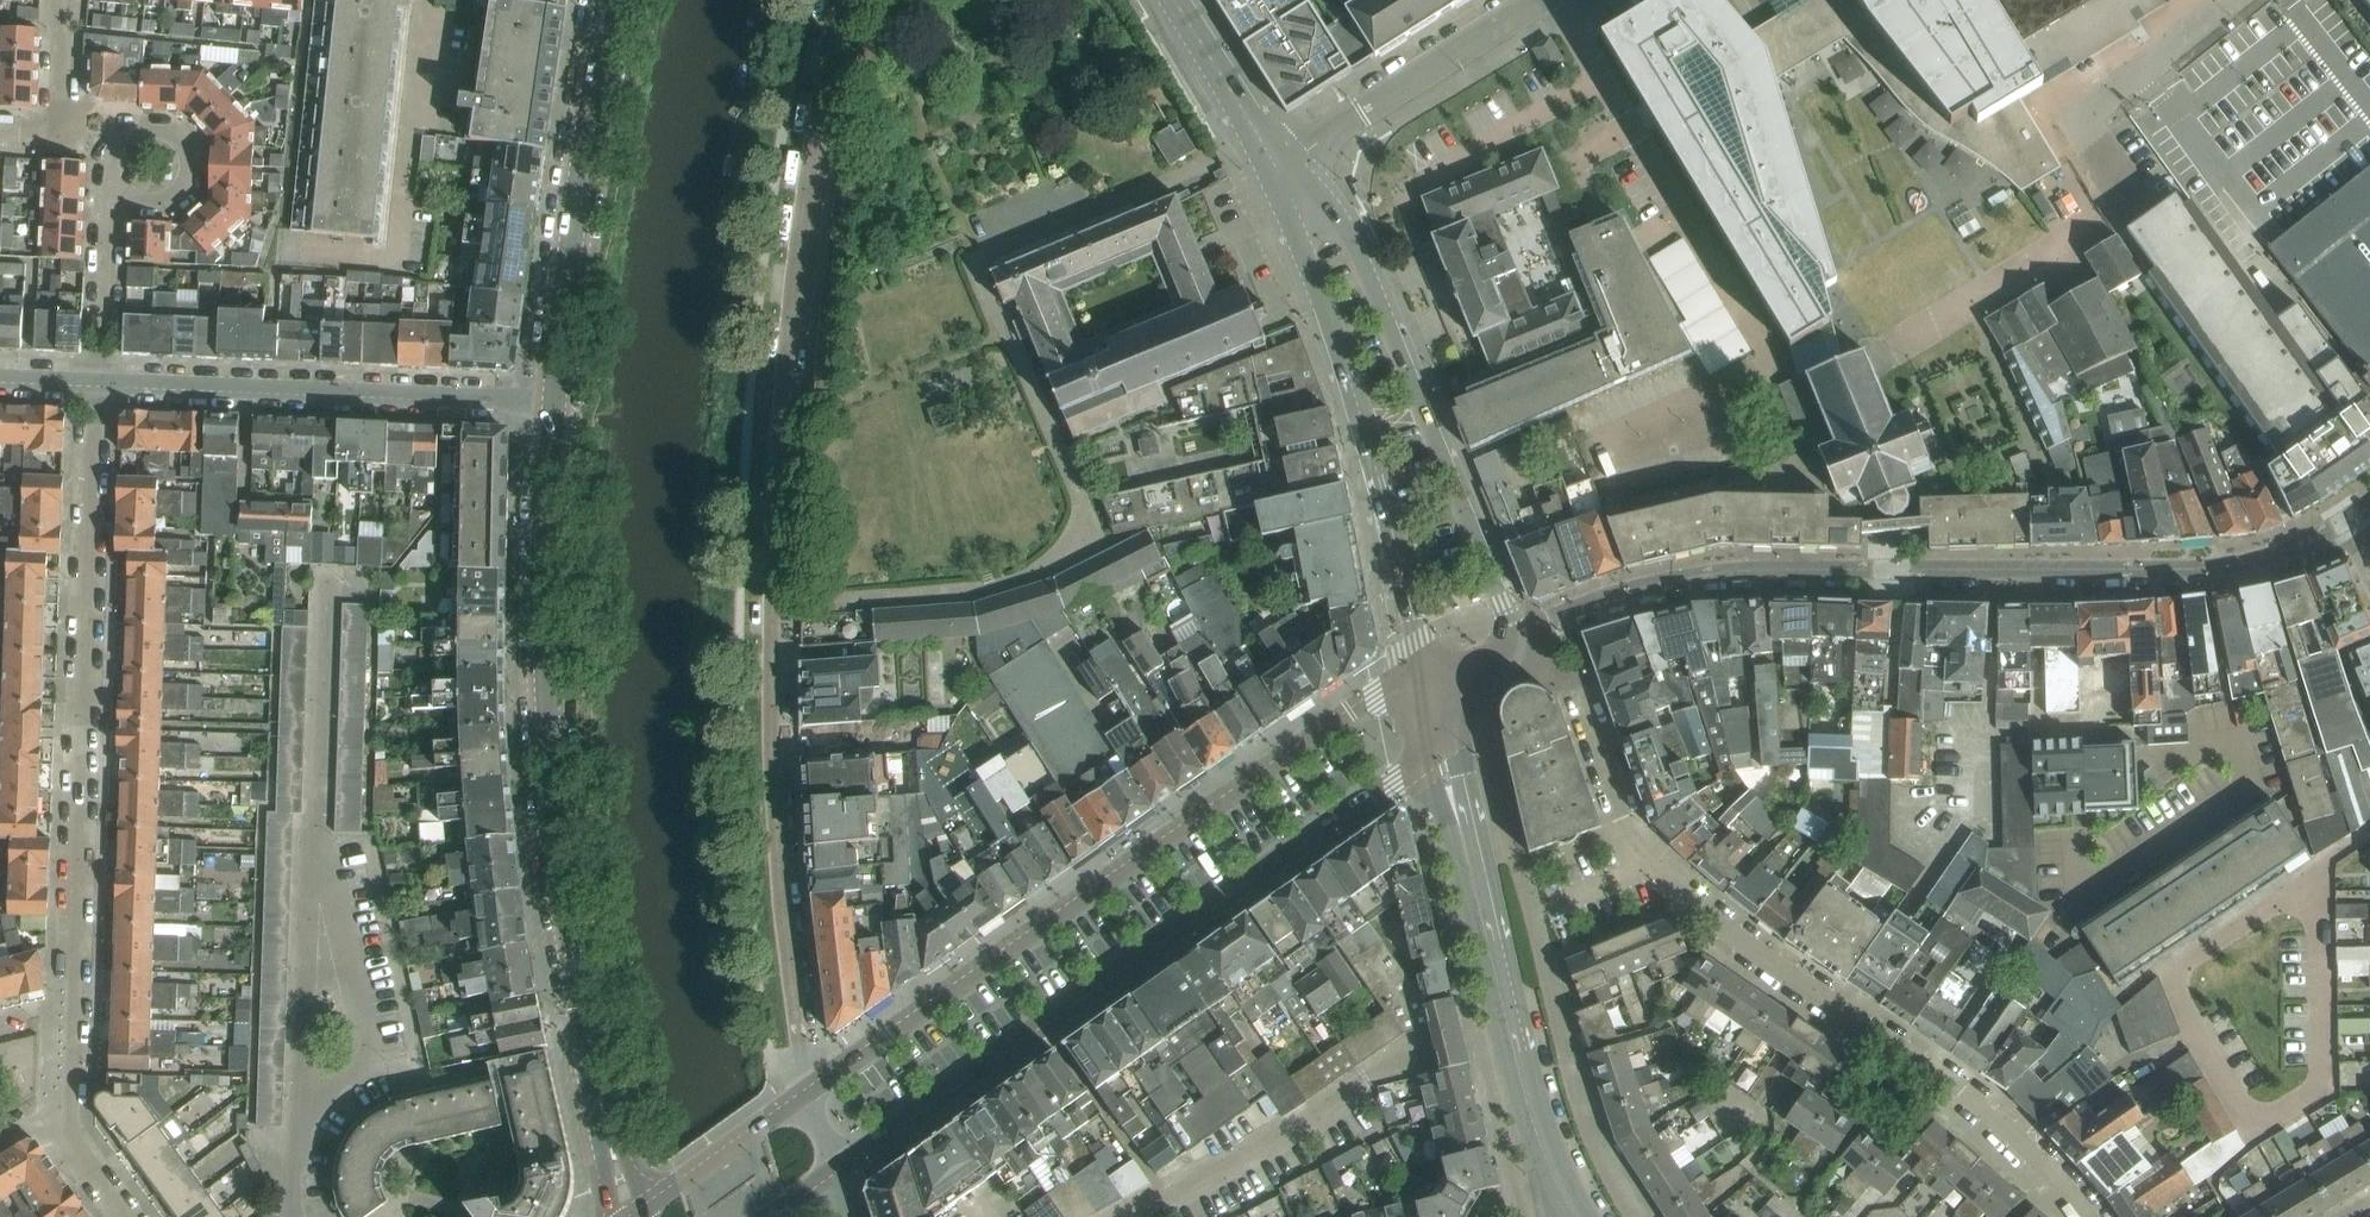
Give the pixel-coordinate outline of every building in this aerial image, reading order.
[(185,8),(192,9),(193,0),(185,0),(185,8)] [(225,0),(205,0),(205,1),(206,1),(205,10),(224,12),(225,0)] [(244,0),(225,0),(224,12),(243,14),(244,0)] [(264,0),(244,0),(243,14),(262,16),(264,0)] [(282,18),(283,0),(264,0),(262,16),(262,23),(281,25),(282,18)] [(303,0),(283,0),(282,18),(289,19),(289,10),(302,12),(303,0)] [(332,234),(367,238),(386,240),(410,10),(411,10),(412,0),(315,0),(291,230),(332,234)] [(560,49),(566,10),(504,0),(490,0),(486,26),(482,25),(482,27),(486,27),(482,54),(478,53),(478,55),(481,55),(478,82),(474,82),(473,83),(474,83),(472,96),(462,95),(459,109),(473,112),(469,137),(465,137),(465,139),(477,141),(545,151),(560,49)] [(566,10),(568,0),(504,0),(566,10)] [(1287,113),(1353,71),(1352,70),(1376,55),(1350,13),(1326,29),(1307,0),(1215,0),(1287,113)] [(1464,0),(1341,0),(1350,13),(1376,55),(1377,56),(1464,0)] [(1844,40),(1862,58),(1870,68),(1879,77),(1887,87),(1895,98),(1904,107),(1913,117),(1923,125),(1933,133),(1945,139),(1956,145),(1968,151),(1979,158),(1989,166),(2000,174),(2010,182),(2021,192),(2061,168),(2020,100),(2042,86),(2017,45),(2091,0),(1805,0),(1748,34),(1719,0),(1631,0),(1639,13),(1601,36),(1790,348),(1797,378),(1841,359),(1824,290),(1837,283),(1773,82),(1844,40)] [(2369,10),(2369,0),(2362,0),(2369,10)] [(30,19),(31,6),(19,5),(18,18),(30,19)] [(104,27),(106,14),(94,13),(93,26),(104,27)] [(124,29),(125,16),(106,14),(104,27),(124,29)] [(137,31),(138,18),(125,16),(124,29),(137,31)] [(155,32),(156,19),(144,18),(142,31),(155,32)] [(182,35),(183,22),(171,21),(170,34),(182,35)] [(194,36),(196,24),(183,22),(182,35),(194,36)] [(221,39),(222,28),(203,26),(202,37),(221,39)] [(40,30),(0,27),(0,47),(39,49),(40,30)] [(240,41),(241,29),(222,28),(221,39),(240,41)] [(260,43),(260,30),(248,29),(247,42),(260,43)] [(140,104),(142,67),(144,67),(144,64),(145,38),(86,34),(84,55),(91,56),(88,91),(98,102),(140,104)] [(1561,59),(1551,39),(1535,48),(1545,68),(1561,59)] [(159,109),(162,41),(154,40),(153,56),(155,56),(155,65),(144,64),(144,67),(142,67),(140,104),(140,108),(159,109)] [(179,110),(181,66),(169,65),(170,57),(172,57),(173,42),(162,41),(159,109),(179,110)] [(278,57),(279,44),(267,42),(266,56),(278,57)] [(290,58),(291,45),(279,44),(278,57),(290,58)] [(39,49),(0,47),(0,67),(38,69),(39,49)] [(227,47),(226,59),(235,60),(236,48),(227,47)] [(259,62),(260,50),(248,49),(236,48),(235,60),(247,61),(259,63),(259,62)] [(186,110),(218,80),(217,79),(205,67),(201,66),(201,55),(182,54),(181,66),(179,110),(186,110)] [(38,69),(0,67),(0,87),(37,89),(38,69)] [(199,123),(230,94),(222,84),(229,78),(224,73),(217,79),(218,80),(186,110),(199,123)] [(277,84),(277,96),(289,96),(290,85),(277,84)] [(37,89),(0,87),(0,107),(37,109),(37,89)] [(212,137),(243,108),(251,102),(246,97),(239,103),(230,94),(199,123),(212,137)] [(288,108),(289,96),(277,96),(276,108),(287,108),(288,108)] [(266,145),(267,126),(255,125),(255,121),(243,108),(212,137),(212,143),(254,145),(266,145)] [(1196,148),(1178,120),(1152,136),(1170,164),(1196,148)] [(433,166),(436,137),(423,136),(420,164),(433,166)] [(541,180),(545,151),(477,141),(475,150),(467,149),(465,160),(475,162),(473,171),(541,180)] [(253,173),(253,165),(264,166),(264,157),(254,157),(254,145),(212,143),(211,171),(253,173)] [(2355,146),(2347,153),(2362,172),(2369,165),(2355,146)] [(1542,151),(1539,152),(1425,198),(1425,197),(1422,198),(1424,201),(1439,236),(1436,237),(1435,236),(1433,237),(1450,277),(1448,277),(1457,299),(1458,299),(1473,335),(1472,335),(1474,338),(1477,337),(1476,336),(1478,335),(1493,373),(1500,370),(1505,383),(1455,402),(1458,409),(1453,411),(1460,428),(1462,427),(1471,448),(1575,406),(1690,353),(1621,219),(1619,220),(1594,229),(1592,225),(1570,234),(1553,191),(1557,189),(1542,151)] [(283,165),(283,154),(270,152),(270,165),(283,165)] [(17,177),(18,158),(18,157),(5,156),(4,176),(17,177)] [(85,181),(86,161),(45,159),(44,171),(33,170),(33,178),(85,181)] [(2267,248),(2282,266),(2362,368),(2351,377),(2361,390),(2365,395),(2369,400),(2369,166),(2267,248)] [(252,191),(253,179),(263,179),(263,173),(253,173),(211,171),(210,191),(252,193),(252,191)] [(537,210),(541,180),(473,171),(471,183),(479,184),(477,202),(537,210)] [(282,185),(282,172),(269,173),(269,192),(278,192),(282,185)] [(16,196),(17,177),(4,176),(3,195),(16,196)] [(84,201),(85,181),(33,178),(33,185),(44,185),(43,198),(84,201)] [(263,211),(264,193),(265,191),(252,191),(252,193),(210,191),(210,197),(237,227),(238,226),(251,215),(252,210),(263,211)] [(1021,340),(1031,336),(1074,440),(1165,402),(1158,383),(1252,343),(1254,348),(1265,344),(1263,338),(1265,338),(1257,320),(1268,315),(1262,301),(1251,306),(1243,287),(1219,297),(1179,200),(1177,196),(992,273),(1005,305),(1016,300),(1023,318),(1013,322),(1021,340)] [(237,227),(210,197),(195,210),(223,241),(233,232),(240,238),(245,233),(238,226),(237,227)] [(83,219),(84,201),(43,198),(42,210),(31,209),(31,216),(83,219)] [(15,216),(15,203),(3,202),(2,215),(15,216)] [(533,239),(537,210),(477,202),(475,214),(468,213),(466,230),(533,239)] [(223,241),(195,210),(181,223),(187,230),(199,244),(216,262),(216,260),(221,255),(215,248),(223,241)] [(31,216),(30,236),(81,239),(83,219),(31,216)] [(174,236),(174,223),(129,221),(129,242),(199,244),(187,230),(184,236),(174,236)] [(13,235),(14,223),(1,222),(1,234),(13,235)] [(264,240),(267,229),(255,224),(252,236),(264,240)] [(530,267),(533,239),(466,230),(464,241),(472,243),(470,259),(530,267)] [(2272,315),(2211,230),(2191,244),(2155,270),(2149,275),(2277,454),(2284,449),(2333,414),(2353,399),(2286,305),(2272,315)] [(13,246),(13,235),(1,234),(0,246),(13,246)] [(80,259),(81,239),(30,236),(29,242),(41,243),(40,256),(64,258),(80,259)] [(2132,344),(2114,312),(2117,311),(2108,294),(2144,274),(2128,252),(2118,236),(2085,257),(2098,278),(2054,304),(2042,286),(1998,312),(1984,320),(2001,356),(2020,347),(2049,330),(2072,371),(2072,372),(2075,376),(2124,355),(2135,350),(2136,350),(2132,344)] [(170,261),(170,248),(197,250),(196,262),(216,263),(216,262),(199,244),(129,242),(128,261),(170,261)] [(255,265),(260,252),(232,251),(232,264),(255,265)] [(64,258),(63,271),(84,272),(84,266),(80,259),(64,258)] [(460,272),(458,288),(469,289),(472,290),(526,297),(530,267),(470,259),(468,273),(460,272)] [(26,263),(1,262),(0,271),(0,273),(25,274),(26,263)] [(153,288),(154,267),(128,266),(127,287),(153,288)] [(222,282),(223,271),(200,269),(200,281),(222,282)] [(367,282),(367,271),(347,269),(347,277),(349,277),(349,281),(367,282)] [(245,283),(246,272),(223,271),(222,282),(245,283)] [(385,284),(386,274),(377,272),(367,271),(367,282),(385,284)] [(265,284),(266,273),(246,272),(245,283),(265,284)] [(300,362),(303,290),(303,274),(282,273),(281,283),(292,284),(290,321),(279,320),(278,361),(300,362)] [(403,277),(386,274),(385,284),(402,285),(403,277)] [(53,275),(52,292),(37,291),(35,350),(60,351),(62,292),(63,275),(53,275)] [(347,300),(349,281),(349,277),(347,277),(325,276),(323,323),(321,363),(343,364),(345,323),(344,323),(335,323),(336,299),(347,300)] [(425,368),(427,320),(428,296),(429,282),(416,279),(414,320),(401,319),(399,366),(425,368)] [(25,280),(19,280),(18,284),(8,284),(7,295),(10,295),(10,305),(0,304),(0,308),(0,349),(21,350),(25,280)] [(1710,283),(1676,304),(1686,321),(1679,325),(1710,376),(1717,372),(1751,352),(1710,283)] [(153,316),(151,355),(174,356),(176,300),(177,300),(177,298),(177,294),(166,294),(166,285),(158,285),(157,293),(154,293),(153,310),(153,316)] [(321,363),(323,323),(312,322),(314,291),(303,290),(300,362),(321,363)] [(521,331),(526,297),(472,290),(468,323),(468,324),(521,331)] [(81,352),(83,293),(62,292),(60,351),(81,352)] [(218,358),(221,304),(220,304),(220,296),(199,295),(198,301),(199,301),(196,357),(218,358)] [(198,301),(177,300),(176,300),(174,356),(196,357),(199,301),(198,301)] [(363,365),(366,303),(346,302),(344,323),(345,323),(343,364),(363,365)] [(381,366),(384,302),(382,302),(382,303),(366,303),(363,365),(381,366)] [(399,366),(401,319),(401,303),(384,302),(381,366),(399,366)] [(427,320),(425,368),(450,369),(454,322),(454,303),(439,303),(439,321),(427,320)] [(242,359),(244,305),(221,304),(218,358),(242,359)] [(2365,395),(2361,390),(2351,377),(2350,377),(2297,304),(2276,320),(2329,394),(2343,413),(2369,451),(2369,400),(2365,395)] [(278,361),(279,320),(264,320),(265,305),(244,305),(242,359),(278,361)] [(123,346),(123,353),(124,353),(151,355),(153,316),(153,310),(126,309),(125,309),(125,315),(123,346)] [(516,368),(521,331),(468,324),(468,323),(454,322),(450,369),(511,372),(516,368)] [(2049,330),(2020,347),(2046,387),(2072,372),(2072,371),(2049,330)] [(1312,489),(1304,491),(1303,486),(1340,478),(1344,477),(1338,447),(1331,449),(1328,439),(1335,438),(1328,408),(1327,408),(1301,338),(1171,389),(1185,422),(1254,406),(1264,461),(1099,498),(1114,532),(1149,525),(1150,528),(1222,511),(1222,513),(1305,493),(1312,492),(1312,489)] [(2046,387),(2020,347),(2001,356),(2045,450),(2047,449),(2070,438),(2059,401),(2055,402),(2046,387)] [(1908,507),(1909,501),(1909,497),(1905,489),(1916,484),(1912,476),(1932,468),(1909,411),(1904,413),(1903,410),(1891,415),(1864,350),(1841,359),(1797,378),(1778,385),(1803,445),(1804,445),(1806,450),(1814,446),(1834,497),(1837,496),(1841,505),(1858,499),(1861,506),(1864,506),(1864,507),(1875,503),(1878,511),(1885,517),(1894,518),(1902,514),(1908,507)] [(2083,393),(2132,374),(2124,355),(2075,376),(2083,393)] [(2154,383),(2143,389),(2162,428),(2169,442),(2177,440),(2219,537),(2220,537),(2230,536),(2237,536),(2253,534),(2232,495),(2214,456),(2204,431),(2201,423),(2177,431),(2154,383)] [(3,406),(1,443),(13,443),(12,462),(5,462),(5,474),(24,475),(25,475),(28,407),(3,406)] [(33,452),(63,453),(65,415),(59,408),(28,407),(25,475),(25,476),(41,477),(41,462),(32,462),(33,452)] [(2143,408),(2107,416),(2112,439),(2110,440),(2114,455),(2120,453),(2130,499),(2126,500),(2129,511),(2127,512),(2129,518),(2123,519),(2128,543),(2136,543),(2141,542),(2165,541),(2170,541),(2179,540),(2167,504),(2167,503),(2166,498),(2150,447),(2169,442),(2162,428),(2147,432),(2143,408)] [(156,472),(159,413),(128,412),(122,417),(120,449),(151,451),(150,456),(146,456),(145,470),(141,470),(140,477),(156,478),(156,472)] [(159,413),(156,478),(158,478),(165,478),(176,479),(176,476),(176,473),(176,469),(169,468),(170,450),(181,450),(182,414),(159,413)] [(2321,503),(2324,500),(2347,484),(2369,468),(2369,469),(2369,468),(2369,451),(2343,413),(2287,453),(2287,454),(2321,503)] [(204,476),(207,415),(182,414),(181,450),(191,451),(191,465),(181,465),(181,476),(204,476)] [(235,534),(240,417),(207,415),(204,476),(202,532),(235,534)] [(273,455),(274,418),(254,417),(252,468),(273,469),(273,455)] [(292,470),(294,418),(274,418),(273,455),(273,469),(292,470)] [(312,477),(314,419),(294,418),(292,470),(294,470),(303,470),(303,481),(314,481),(314,477),(312,477)] [(1569,418),(1541,430),(1547,443),(1556,439),(1555,437),(1574,429),(1569,418)] [(338,461),(339,420),(314,419),(312,477),(314,477),(337,477),(338,461)] [(360,491),(363,422),(339,420),(338,461),(350,461),(349,490),(360,491)] [(386,463),(388,423),(363,422),(360,491),(372,491),(374,463),(386,463)] [(413,478),(415,424),(388,423),(386,463),(385,489),(397,490),(397,478),(411,478),(413,478)] [(435,496),(439,425),(415,424),(413,478),(411,478),(411,494),(435,496)] [(506,571),(509,437),(509,433),(505,428),(444,425),(443,439),(458,440),(457,463),(450,463),(450,468),(451,473),(457,473),(456,503),(450,503),(450,507),(450,512),(456,513),(454,561),(461,561),(461,570),(506,571)] [(1531,485),(1527,474),(1514,442),(1494,451),(1511,493),(1531,485)] [(2212,538),(2191,492),(2169,442),(2150,447),(2167,503),(2167,504),(2179,540),(2179,541),(2212,538)] [(2283,524),(2265,487),(2257,471),(2241,444),(2221,455),(2228,472),(2237,467),(2241,477),(2232,482),(2239,499),(2256,534),(2283,524)] [(1859,507),(1861,506),(1858,499),(1841,505),(1837,496),(1834,497),(1814,446),(1806,450),(1718,487),(1714,479),(1602,505),(1604,511),(1603,511),(1605,522),(1622,570),(1624,569),(1673,558),(1709,549),(1708,549),(1721,546),(1772,547),(1861,549),(1861,534),(1861,524),(1861,522),(1859,522),(1859,507)] [(1530,538),(1528,539),(1518,512),(1511,493),(1494,451),(1474,461),(1508,546),(1524,583),(1529,596),(1530,597),(1538,600),(1539,600),(1540,600),(1552,595),(1553,595),(1530,538)] [(450,468),(450,463),(451,453),(443,453),(442,468),(450,468)] [(2123,519),(2108,453),(2081,459),(2090,498),(2085,499),(2096,545),(2128,543),(2123,519)] [(2321,503),(2287,454),(2266,469),(2292,519),(2298,516),(2321,503)] [(451,473),(450,468),(442,468),(442,484),(450,484),(450,482),(451,473)] [(63,504),(63,477),(62,477),(61,477),(41,477),(25,476),(24,476),(23,486),(2,485),(1,501),(63,504)] [(182,490),(158,489),(158,478),(156,478),(140,477),(120,476),(119,504),(182,506),(182,490)] [(1592,479),(1580,484),(1564,490),(1575,522),(1596,578),(1597,578),(1622,570),(1605,522),(1603,511),(1592,479)] [(1575,522),(1564,490),(1560,480),(1533,491),(1539,506),(1549,531),(1554,529),(1575,587),(1596,578),(1575,522)] [(1354,518),(1348,487),(1347,483),(1312,492),(1305,493),(1222,513),(1229,543),(1262,535),(1263,537),(1265,536),(1293,530),(1295,529),(1295,531),(1315,526),(1354,518)] [(2030,546),(2028,510),(2028,484),(2014,485),(2014,492),(1919,494),(1920,520),(1861,524),(1861,534),(1929,530),(1929,549),(1949,549),(1976,548),(1997,547),(2015,546),(2028,546),(2030,546)] [(197,491),(182,490),(182,506),(197,507),(197,491)] [(2096,545),(2085,499),(2084,491),(2042,492),(2042,498),(2029,499),(2029,510),(2028,510),(2030,546),(2030,547),(2031,546),(2031,547),(2091,545),(2096,545)] [(450,503),(450,493),(442,493),(441,507),(450,507),(450,503)] [(311,544),(313,500),(303,499),(303,505),(289,504),(287,545),(294,545),(305,545),(305,563),(311,563),(311,544)] [(60,528),(61,504),(63,504),(1,501),(1,512),(23,513),(22,526),(60,528)] [(239,536),(239,542),(263,543),(264,543),(264,542),(266,542),(266,560),(286,560),(287,545),(289,504),(241,502),(239,536)] [(182,515),(182,506),(119,504),(118,526),(156,528),(157,514),(182,515)] [(197,507),(182,506),(182,515),(197,516),(197,507)] [(1549,531),(1539,506),(1518,512),(1528,539),(1530,538),(1553,595),(1554,595),(1553,594),(1575,587),(1554,529),(1549,531)] [(450,512),(450,507),(441,507),(441,522),(449,522),(450,512)] [(411,545),(435,516),(435,510),(411,509),(409,537),(411,537),(411,545)] [(1363,567),(1358,542),(1354,518),(1315,526),(1295,531),(1295,529),(1293,530),(1265,536),(1279,587),(1298,583),(1302,606),(1320,602),(1326,614),(1330,612),(1370,605),(1363,567)] [(60,528),(22,526),(21,537),(0,536),(0,551),(8,551),(8,553),(47,554),(60,554),(61,528),(60,528)] [(194,554),(195,539),(181,539),(181,538),(156,537),(156,528),(118,526),(116,552),(130,552),(194,554)] [(434,565),(435,530),(429,530),(418,542),(418,549),(412,549),(400,564),(434,565)] [(449,547),(449,533),(441,533),(441,547),(449,547)] [(1212,547),(1209,534),(1163,544),(1168,557),(1187,553),(1205,548),(1212,547)] [(382,567),(383,536),(358,535),(358,546),(357,546),(357,565),(382,567)] [(393,567),(411,545),(411,537),(409,537),(383,536),(382,567),(393,567)] [(334,564),(335,545),(311,544),(311,563),(334,564)] [(357,565),(357,546),(335,545),(334,564),(357,565)] [(448,562),(449,547),(441,547),(440,561),(448,562)] [(1192,570),(1210,559),(1205,548),(1187,553),(1188,557),(1186,557),(1192,570)] [(167,577),(168,563),(194,564),(194,554),(130,552),(129,576),(167,577)] [(47,554),(8,553),(7,561),(0,561),(0,577),(46,579),(47,554)] [(207,555),(194,554),(194,564),(207,564),(207,555)] [(235,567),(235,555),(225,555),(225,567),(235,567)] [(1031,619),(1063,610),(1094,594),(1115,583),(1101,555),(1055,579),(973,604),(854,613),(855,625),(872,623),(873,644),(874,644),(978,635),(1031,619)] [(1145,568),(1151,579),(1174,568),(1168,557),(1145,568)] [(2347,558),(2305,577),(2318,615),(2319,615),(2324,613),(2328,624),(2326,624),(2335,650),(2336,649),(2336,650),(2369,636),(2369,613),(2347,558)] [(441,596),(434,616),(459,616),(506,617),(507,571),(506,571),(461,570),(460,596),(441,596)] [(1241,647),(1238,612),(1218,573),(1182,592),(1202,630),(1209,643),(1210,642),(1235,690),(1262,732),(1286,715),(1263,679),(1263,680),(1241,647)] [(395,590),(395,574),(382,574),(382,590),(395,590)] [(191,602),(191,587),(167,586),(167,577),(129,576),(128,600),(191,602)] [(46,579),(0,577),(0,590),(7,590),(6,602),(45,604),(45,603),(46,579)] [(2336,650),(2336,649),(2335,650),(2332,650),(2321,619),(2320,619),(2319,615),(2318,615),(2305,577),(2273,586),(2343,810),(2350,831),(2349,832),(2350,833),(2350,834),(2369,820),(2369,747),(2352,703),(2347,687),(2344,677),(2336,650)] [(2335,813),(2300,701),(2303,699),(2270,595),(2271,595),(2269,588),(2269,585),(2238,591),(2238,592),(2259,681),(2260,681),(2264,694),(2295,794),(2314,855),(2350,833),(2349,832),(2350,831),(2343,810),(2335,813)] [(206,587),(191,587),(191,602),(206,603),(206,587)] [(2259,681),(2238,592),(2212,596),(2233,701),(2264,694),(2260,681),(2259,681)] [(2220,693),(2203,597),(2181,600),(2192,679),(2194,697),(2220,693)] [(165,625),(166,611),(191,611),(191,602),(128,600),(127,624),(165,625)] [(2177,600),(2158,602),(2165,715),(2185,714),(2195,707),(2194,697),(2192,679),(2176,680),(2175,667),(2177,667),(2177,658),(2185,658),(2177,600)] [(1777,690),(1775,664),(1773,653),(1772,640),(1769,601),(1736,602),(1743,655),(1749,655),(1751,678),(1756,678),(1763,767),(1781,767),(1777,690)] [(1810,736),(1810,684),(1811,602),(1769,601),(1772,640),(1783,640),(1785,689),(1777,690),(1781,767),(1811,767),(1810,736)] [(45,604),(6,602),(6,612),(0,611),(0,627),(44,629),(45,604)] [(206,603),(191,602),(191,611),(205,612),(206,603)] [(1743,655),(1736,602),(1715,604),(1729,678),(1745,675),(1743,655)] [(1845,641),(1855,641),(1858,605),(1857,605),(1857,603),(1811,602),(1810,684),(1844,684),(1845,641)] [(2165,715),(2158,602),(2126,605),(2129,655),(2128,655),(2131,695),(2132,713),(2133,727),(2147,726),(2148,745),(2188,743),(2187,723),(2185,714),(2165,715)] [(369,619),(369,605),(369,604),(343,603),(343,618),(369,619)] [(1884,708),(1884,668),(1889,638),(1892,606),(1892,604),(1857,603),(1857,605),(1858,605),(1855,641),(1853,673),(1853,713),(1853,724),(1852,736),(1852,760),(1859,760),(1858,780),(1889,780),(1890,725),(1890,724),(1891,708),(1884,708)] [(1729,678),(1715,604),(1694,605),(1712,681),(1724,679),(1729,678)] [(1925,647),(1928,606),(1906,604),(1906,605),(1905,606),(1900,669),(1898,708),(1897,708),(1897,720),(1920,721),(1920,709),(1921,690),(1925,647)] [(1378,649),(1370,605),(1330,612),(1333,623),(1327,627),(1328,628),(1330,632),(1334,629),(1343,677),(1375,657),(1378,649)] [(1712,681),(1694,605),(1691,605),(1674,609),(1653,615),(1666,662),(1667,662),(1686,657),(1689,671),(1719,770),(1732,762),(1731,756),(1712,681)] [(1983,695),(1987,609),(1987,608),(1929,605),(1929,606),(1928,606),(1925,647),(1921,690),(1944,691),(1975,695),(1983,695)] [(2125,605),(2076,608),(2077,645),(2078,644),(2078,668),(2093,668),(2093,658),(2128,655),(2129,655),(2126,605),(2125,605)] [(2029,648),(2029,611),(2029,607),(1998,607),(1998,610),(1999,689),(1997,689),(1996,719),(2030,719),(2030,703),(2008,704),(2008,690),(2030,690),(2029,648)] [(2079,712),(2078,644),(2077,645),(2076,608),(2043,608),(2029,607),(2029,611),(2029,648),(2044,648),(2045,689),(2046,714),(2079,712)] [(260,608),(259,623),(277,624),(278,608),(260,608)] [(309,626),(310,610),(285,609),(284,623),(284,625),(309,626)] [(1071,622),(1063,610),(1031,619),(1044,639),(1071,622)] [(1317,695),(1294,658),(1283,643),(1300,632),(1305,628),(1295,612),(1258,635),(1280,668),(1263,679),(1286,715),(1317,695)] [(1666,662),(1653,615),(1652,615),(1636,618),(1646,647),(1655,674),(1656,676),(1669,707),(1676,722),(1691,755),(1695,762),(1711,757),(1684,672),(1671,675),(1667,662),(1666,662)] [(434,616),(423,616),(423,644),(436,644),(505,645),(506,617),(459,616),(434,616)] [(368,633),(369,619),(343,618),(342,632),(368,633)] [(1646,647),(1636,618),(1607,627),(1583,634),(1594,665),(1646,647)] [(190,634),(185,634),(185,626),(165,625),(127,624),(126,648),(189,650),(190,634)] [(309,641),(309,626),(284,625),(284,626),(283,626),(283,641),(309,641)] [(44,629),(0,627),(0,638),(6,638),(5,652),(43,653),(44,629)] [(1343,677),(1334,629),(1330,632),(1328,628),(1307,643),(1310,648),(1294,658),(1317,695),(1343,677)] [(394,644),(395,629),(380,629),(379,644),(394,644)] [(1160,658),(1143,630),(1123,643),(1144,677),(1161,665),(1163,662),(1160,658)] [(1209,643),(1202,630),(1178,647),(1207,703),(1214,714),(1216,713),(1217,714),(1238,749),(1252,739),(1262,732),(1235,690),(1210,642),(1209,643)] [(368,647),(368,633),(342,632),(342,646),(368,647)] [(190,634),(189,650),(204,651),(204,635),(190,634)] [(1153,807),(1107,735),(1106,736),(1043,640),(1027,650),(1021,639),(1007,647),(1014,659),(1016,658),(1126,827),(1153,807)] [(308,656),(309,641),(283,641),(282,655),(308,656)] [(393,669),(394,644),(379,644),(378,670),(393,669)] [(505,668),(505,645),(436,644),(436,654),(459,654),(459,669),(505,668)] [(877,685),(875,660),(874,644),(873,644),(858,645),(859,647),(860,661),(825,664),(801,664),(801,693),(801,694),(803,694),(803,701),(801,701),(802,726),(861,721),(860,714),(864,712),(867,709),(870,706),(871,703),(873,700),(874,696),(874,694),(874,692),(874,685),(877,685)] [(1206,770),(1183,734),(1180,729),(1174,732),(1163,715),(1160,716),(1114,645),(1095,658),(1116,691),(1114,692),(1132,718),(1133,718),(1179,789),(1205,770),(1206,770)] [(2346,654),(2353,673),(2355,677),(2358,683),(2366,697),(2369,696),(2369,645),(2346,654)] [(367,661),(368,647),(342,646),(341,660),(367,661)] [(1238,749),(1217,714),(1216,713),(1214,714),(1207,703),(1178,647),(1167,654),(1160,658),(1163,662),(1161,665),(1144,677),(1180,729),(1183,734),(1206,770),(1238,749)] [(1655,674),(1646,647),(1594,665),(1605,695),(1656,676),(1655,674)] [(164,673),(164,659),(189,659),(189,650),(126,648),(125,672),(164,673)] [(204,651),(189,650),(189,659),(203,660),(204,651)] [(43,653),(5,652),(4,662),(0,661),(0,676),(42,678),(43,653)] [(308,670),(308,656),(282,655),(282,669),(308,670)] [(1016,658),(1014,659),(989,674),(995,685),(1005,700),(1029,741),(1098,846),(1126,827),(1016,658)] [(1116,691),(1095,658),(1078,669),(1099,702),(1114,692),(1116,691)] [(367,676),(367,661),(341,660),(341,675),(367,676)] [(459,679),(419,681),(421,696),(505,693),(505,668),(459,669),(459,679)] [(307,684),(308,670),(282,669),(281,683),(307,684)] [(187,698),(188,682),(164,682),(164,673),(125,672),(124,695),(187,698)] [(2344,677),(2347,687),(2358,683),(2355,677),(2353,673),(2344,677)] [(366,690),(367,676),(341,675),(340,689),(366,690)] [(42,678),(0,676),(0,691),(4,691),(3,701),(41,703),(42,678)] [(1656,676),(1605,695),(1622,742),(1657,729),(1660,728),(1655,712),(1669,707),(1656,676)] [(382,679),(382,694),(394,693),(393,678),(382,679)] [(1724,679),(1712,681),(1731,756),(1753,753),(1749,707),(1731,709),(1724,679)] [(203,683),(188,682),(187,698),(202,699),(203,683)] [(307,698),(307,684),(281,683),(281,698),(307,698)] [(982,714),(1005,700),(995,685),(972,699),(982,714)] [(1504,729),(1506,731),(1502,734),(1527,854),(1602,827),(1562,714),(1555,696),(1551,699),(1549,696),(1547,694),(1545,692),(1542,690),(1539,689),(1536,688),(1532,687),(1529,687),(1526,687),(1523,688),(1519,688),(1516,690),(1513,691),(1511,693),(1508,695),(1506,698),(1504,700),(1503,703),(1502,706),(1501,710),(1500,713),(1500,716),(1501,719),(1501,723),(1503,726),(1504,729)] [(366,704),(366,690),(340,689),(340,703),(366,704)] [(1944,722),(1944,691),(1921,690),(1920,709),(1920,721),(1921,721),(1944,722)] [(506,724),(505,693),(421,696),(411,697),(412,708),(459,707),(460,727),(506,724)] [(187,708),(187,698),(124,695),(124,696),(123,696),(123,704),(119,704),(118,720),(160,721),(161,707),(187,708)] [(202,699),(187,698),(187,708),(202,708),(202,699)] [(306,713),(307,698),(281,698),(280,712),(306,713)] [(40,729),(41,703),(3,701),(2,712),(0,711),(0,725),(3,725),(3,732),(40,733),(40,729)] [(365,718),(366,704),(340,703),(339,718),(365,718)] [(1920,781),(1921,721),(1920,721),(1897,720),(1897,708),(1891,708),(1890,724),(1890,725),(1889,780),(1891,780),(1920,781)] [(306,727),(306,713),(280,712),(280,726),(306,727)] [(365,733),(365,718),(339,718),(339,732),(365,733)] [(1179,789),(1133,718),(1132,718),(1107,735),(1153,807),(1179,789)] [(160,741),(160,721),(118,720),(118,730),(117,746),(122,746),(122,755),(186,757),(186,742),(160,741)] [(1691,755),(1676,722),(1660,728),(1657,729),(1666,754),(1670,763),(1684,758),(1691,755)] [(508,753),(506,724),(460,727),(461,739),(414,742),(416,758),(508,753)] [(305,741),(306,727),(280,726),(279,740),(305,741)] [(1657,729),(1622,742),(1652,825),(1698,793),(1684,758),(1670,763),(1666,754),(1657,729)] [(977,773),(950,731),(940,749),(944,782),(926,795),(930,810),(931,809),(946,799),(951,796),(964,818),(969,815),(958,798),(982,782),(977,773)] [(40,738),(40,733),(3,732),(3,735),(0,735),(0,762),(39,764),(40,738)] [(364,747),(365,733),(339,732),(338,746),(364,747)] [(1852,760),(1852,736),(1810,736),(1811,767),(1810,771),(1837,772),(1837,781),(1858,782),(1858,780),(1859,760),(1852,760)] [(305,756),(305,741),(279,740),(279,755),(305,756)] [(1098,846),(1029,741),(1010,753),(1023,773),(1030,769),(1046,794),(1034,801),(1074,863),(1098,846)] [(2138,810),(2135,742),(2081,744),(2080,741),(2031,743),(2031,759),(2032,776),(2033,794),(2033,811),(2034,816),(2084,813),(2083,812),(2138,810)] [(200,742),(186,742),(186,757),(200,757),(200,742)] [(2031,759),(2031,743),(2000,744),(2000,761),(2031,759)] [(364,761),(364,747),(338,746),(338,760),(364,761)] [(844,756),(803,759),(806,798),(843,796),(843,800),(902,797),(905,797),(917,796),(926,795),(944,782),(940,749),(920,749),(875,753),(844,756)] [(508,753),(416,758),(416,772),(463,769),(464,781),(509,777),(508,753)] [(176,778),(177,767),(185,767),(186,757),(122,755),(121,779),(160,780),(160,778),(176,778)] [(304,770),(305,756),(279,755),(278,769),(304,770)] [(200,757),(186,757),(185,767),(199,767),(200,757)] [(1001,758),(977,773),(982,782),(984,784),(985,783),(1048,882),(1071,866),(1043,823),(1039,827),(1026,806),(1030,803),(1008,768),(1001,758)] [(2032,776),(2031,759),(2000,761),(2001,778),(2032,776)] [(363,775),(364,761),(338,760),(337,775),(363,775)] [(38,765),(39,765),(39,764),(0,762),(0,787),(38,789),(38,765)] [(304,784),(304,770),(278,769),(278,783),(304,784)] [(363,790),(363,775),(337,775),(337,789),(363,790)] [(375,777),(375,786),(384,786),(389,786),(388,776),(375,777)] [(2033,794),(2032,776),(2001,778),(2002,796),(2033,794)] [(512,803),(509,777),(464,781),(465,791),(446,793),(445,780),(417,783),(419,809),(418,809),(418,813),(512,803)] [(184,805),(185,790),(160,790),(160,780),(121,779),(120,803),(184,805)] [(1891,797),(1891,780),(1889,780),(1858,780),(1858,782),(1858,796),(1891,797)] [(1048,882),(985,783),(984,784),(982,782),(958,798),(969,815),(964,818),(972,829),(981,843),(988,838),(995,849),(997,848),(1000,852),(997,854),(1025,898),(1048,882)] [(1830,810),(1834,788),(1804,782),(1799,804),(1830,810)] [(303,798),(304,784),(278,783),(277,798),(303,798)] [(1713,813),(1723,805),(1711,785),(1704,789),(1698,793),(1652,825),(1669,842),(1710,809),(1713,813)] [(384,799),(384,786),(375,786),(374,799),(384,799)] [(38,789),(0,787),(0,812),(38,814),(38,813),(37,813),(38,789)] [(362,804),(363,790),(337,789),(336,803),(362,804)] [(199,791),(185,790),(184,805),(198,805),(199,791)] [(1726,828),(1739,815),(1757,797),(1750,791),(1716,824),(1708,816),(1673,846),(1690,862),(1725,828),(1726,828)] [(2033,811),(2033,794),(2002,796),(2002,813),(2033,811)] [(930,810),(926,795),(917,796),(918,811),(920,810),(930,810)] [(905,797),(902,797),(843,800),(843,796),(806,798),(809,846),(832,845),(882,841),(883,864),(884,887),(911,885),(905,797)] [(959,946),(936,909),(940,906),(928,889),(929,884),(920,810),(918,811),(917,796),(905,797),(911,885),(914,903),(917,923),(923,972),(959,946)] [(981,843),(972,829),(964,818),(951,796),(946,799),(983,857),(992,851),(995,855),(997,854),(1000,852),(997,848),(995,849),(988,838),(981,843)] [(1890,813),(1891,797),(1858,796),(1858,812),(1890,813)] [(1757,797),(1739,815),(1764,837),(1768,841),(1786,822),(1780,817),(1764,803),(1757,797)] [(303,812),(303,798),(277,798),(277,811),(277,812),(294,812),(303,812)] [(389,810),(390,800),(384,799),(374,799),(374,810),(389,810)] [(158,828),(159,814),(184,815),(184,805),(120,803),(119,827),(158,828)] [(362,818),(362,804),(336,803),(336,817),(362,818)] [(515,835),(512,803),(418,813),(418,822),(419,822),(421,844),(445,840),(444,821),(467,818),(470,838),(467,838),(467,841),(515,835)] [(2086,938),(2052,960),(2069,975),(2092,968),(2102,962),(2118,986),(2263,889),(2258,881),(2279,867),(2284,875),(2310,858),(2274,803),(2248,820),(2227,834),(2081,931),(2086,938)] [(198,805),(184,805),(184,815),(198,815),(198,805)] [(949,874),(944,856),(931,809),(930,810),(920,810),(929,884),(928,889),(940,906),(936,909),(959,946),(980,931),(945,877),(949,874)] [(976,874),(974,876),(931,809),(944,856),(949,874),(945,877),(980,931),(1002,915),(976,874)] [(1417,859),(1405,812),(1397,809),(1379,823),(1394,885),(1422,878),(1417,859)] [(1806,810),(1795,828),(1820,843),(1831,824),(1806,810)] [(294,827),(294,812),(277,812),(277,811),(268,811),(267,826),(294,827)] [(2034,828),(2034,816),(2033,811),(2002,813),(2003,830),(2034,828)] [(38,814),(0,812),(0,837),(36,839),(38,814)] [(1890,829),(1890,813),(1858,812),(1858,828),(1890,829)] [(361,832),(362,818),(336,817),(335,831),(361,832)] [(1398,900),(1394,885),(1379,823),(1347,845),(1374,882),(1373,883),(1381,895),(1388,907),(1398,900)] [(293,841),(294,827),(267,826),(267,840),(293,841)] [(182,853),(182,839),(158,838),(158,828),(119,827),(119,851),(182,853)] [(1746,846),(1726,828),(1725,828),(1690,862),(1722,888),(1736,872),(1732,868),(1752,849),(1755,846),(1750,842),(1746,846)] [(1890,845),(1890,829),(1858,828),(1858,845),(1890,845)] [(2034,847),(2034,828),(2003,830),(2004,847),(2004,849),(2034,847)] [(1755,916),(1786,880),(1816,841),(1795,829),(1761,864),(1746,880),(1736,872),(1722,888),(1755,916)] [(1940,923),(1949,909),(1986,856),(1987,848),(1988,844),(1972,834),(1911,921),(1903,916),(1896,912),(1893,915),(1882,932),(1846,981),(1854,986),(1880,1005),(1939,922),(1940,923)] [(518,863),(515,835),(467,841),(468,851),(447,854),(448,864),(442,864),(443,875),(450,875),(449,872),(518,863)] [(36,839),(0,837),(0,849),(10,850),(10,863),(49,865),(50,839),(36,839)] [(197,839),(182,839),(182,853),(196,853),(197,839)] [(293,855),(293,841),(267,840),(266,854),(293,855)] [(883,864),(882,841),(832,845),(809,846),(810,871),(883,864)] [(1374,882),(1347,845),(1325,860),(1368,921),(1388,907),(1381,895),(1373,883),(1374,882)] [(1884,878),(1902,852),(1890,845),(1858,845),(1858,862),(1864,866),(1884,878)] [(395,860),(394,847),(385,848),(388,861),(395,860)] [(2035,900),(2036,860),(2034,860),(2034,847),(2004,849),(2004,847),(1987,848),(1986,856),(1984,870),(2034,902),(2035,900)] [(156,876),(157,862),(182,862),(182,853),(119,851),(118,875),(156,876)] [(1025,898),(997,854),(995,855),(992,851),(983,857),(991,870),(981,877),(978,873),(976,874),(1002,915),(1025,898)] [(1896,885),(1914,859),(1902,852),(1884,878),(1886,879),(1893,883),(1896,885)] [(196,853),(182,853),(182,862),(196,863),(196,853)] [(292,869),(293,855),(266,854),(266,869),(292,869)] [(1984,870),(1986,856),(1949,909),(1973,925),(1983,911),(2030,941),(2050,911),(2035,900),(2034,902),(1984,870)] [(1786,880),(1755,916),(1786,940),(1836,873),(1839,869),(1824,858),(1818,866),(1823,869),(1803,895),(1786,880)] [(1907,892),(1925,866),(1914,859),(1896,885),(1907,892)] [(1382,940),(1368,921),(1325,860),(1295,882),(1337,942),(1386,1011),(1403,1034),(1404,1034),(1429,1027),(1422,995),(1382,940)] [(48,866),(49,866),(49,865),(10,863),(10,874),(0,873),(0,888),(48,890),(47,890),(48,866)] [(520,888),(518,863),(449,872),(450,875),(451,884),(424,888),(425,902),(474,896),(520,888)] [(883,864),(810,871),(811,895),(861,890),(861,887),(884,887),(883,864)] [(1886,879),(1884,878),(1864,866),(1851,884),(1836,873),(1786,940),(1785,941),(1788,944),(1789,942),(1821,964),(1864,908),(1886,879)] [(292,884),(292,869),(266,869),(265,883),(292,884)] [(407,889),(407,873),(391,873),(392,889),(407,889)] [(180,901),(181,886),(156,885),(156,876),(118,875),(117,899),(180,901)] [(1436,932),(1422,878),(1394,885),(1398,900),(1408,939),(1436,932)] [(1882,932),(1893,915),(1878,903),(1893,883),(1886,879),(1864,908),(1821,964),(1846,981),(1882,932)] [(1337,942),(1295,882),(1272,898),(1316,964),(1293,981),(1299,991),(1301,990),(1317,1014),(1361,985),(1336,949),(1329,955),(1326,950),(1337,942)] [(291,898),(292,884),(265,883),(265,897),(291,898)] [(923,972),(917,923),(914,903),(911,885),(884,887),(883,887),(884,904),(883,906),(879,906),(890,994),(923,972)] [(195,887),(181,886),(180,901),(195,901),(195,887)] [(863,908),(854,909),(867,1012),(890,994),(879,906),(883,906),(884,904),(883,887),(884,887),(861,887),(861,890),(863,908)] [(48,890),(0,888),(0,900),(9,900),(8,912),(23,913),(45,914),(47,914),(48,890)] [(427,933),(525,917),(520,888),(474,896),(475,909),(432,916),(432,914),(398,920),(402,935),(426,931),(427,933)] [(867,1012),(854,909),(863,908),(861,890),(811,895),(824,992),(820,992),(821,999),(825,998),(829,1031),(833,1032),(838,1034),(867,1012)] [(291,912),(291,898),(265,897),(264,911),(291,912)] [(1316,964),(1272,898),(1251,913),(1285,961),(1294,955),(1301,965),(1289,973),(1288,974),(1293,981),(1316,964)] [(154,924),(155,910),(180,911),(180,901),(117,899),(116,923),(154,924)] [(195,901),(180,901),(180,911),(194,911),(195,901)] [(1911,1027),(1951,970),(1950,969),(1980,933),(1981,931),(1973,926),(1973,925),(1949,909),(1940,923),(1939,922),(1880,1005),(1904,1022),(1911,1027)] [(290,927),(291,912),(264,911),(264,926),(290,927)] [(45,928),(45,914),(23,913),(22,928),(45,928)] [(0,914),(5,933),(18,930),(13,914),(0,914)] [(1289,973),(1248,915),(1231,927),(1237,936),(1236,936),(1242,944),(1235,950),(1244,963),(1257,955),(1274,978),(1269,982),(1286,1006),(1294,1018),(1307,1009),(1296,993),(1299,991),(1293,981),(1288,974),(1289,973)] [(529,942),(527,932),(525,917),(427,933),(429,949),(472,941),(474,953),(484,951),(529,942)] [(1688,953),(1674,918),(1647,928),(1646,929),(1661,967),(1665,977),(1681,970),(1676,958),(1688,953)] [(2356,920),(2356,930),(2369,930),(2369,920),(2356,920)] [(179,949),(179,934),(154,934),(154,924),(116,923),(116,947),(179,949)] [(290,941),(290,927),(264,926),(263,940),(290,941)] [(1646,929),(1647,928),(1646,926),(1618,937),(1632,971),(1648,964),(1651,970),(1661,967),(1646,929)] [(1269,982),(1274,978),(1257,955),(1244,963),(1235,950),(1242,944),(1236,936),(1237,936),(1231,927),(1200,949),(1238,1003),(1252,994),(1268,1019),(1286,1006),(1269,982)] [(5,933),(11,958),(20,995),(44,989),(40,973),(43,969),(38,949),(24,952),(18,930),(5,933)] [(1436,932),(1408,939),(1413,958),(1423,955),(1427,972),(1417,975),(1422,995),(1450,988),(1436,932)] [(193,935),(179,934),(179,949),(193,950),(193,935)] [(1632,971),(1618,937),(1591,948),(1592,950),(1593,950),(1608,988),(1609,987),(1619,983),(1616,977),(1632,971)] [(289,955),(290,941),(263,940),(263,954),(289,955)] [(2069,975),(2030,941),(2008,972),(2021,981),(2028,974),(2047,991),(2037,1003),(2048,1010),(2072,979),(2069,975)] [(485,960),(441,968),(446,986),(460,983),(533,969),(529,942),(484,951),(485,960)] [(153,972),(154,958),(178,959),(179,949),(116,947),(115,971),(153,972)] [(2337,975),(2369,975),(2369,977),(2369,947),(2337,947),(2337,975)] [(193,950),(179,949),(178,959),(192,959),(193,950)] [(1238,1003),(1200,949),(1177,965),(1235,1050),(1248,1040),(1227,1012),(1238,1003)] [(1593,950),(1592,950),(1565,961),(1584,1009),(1603,1002),(1613,998),(1609,987),(1608,988),(1593,950)] [(288,969),(289,955),(263,954),(262,968),(288,969)] [(1728,971),(1704,954),(1699,961),(1689,976),(1688,976),(1682,984),(1697,994),(1685,1012),(1695,1019),(1728,971)] [(11,958),(1,961),(0,955),(0,1000),(20,995),(11,958)] [(1267,1095),(1235,1050),(1177,965),(1131,997),(1175,1059),(1168,1064),(1171,1070),(1180,1064),(1204,1098),(1195,1105),(1214,1133),(1267,1095)] [(288,984),(288,969),(262,968),(262,983),(288,984)] [(2100,982),(2092,968),(2069,975),(2072,979),(2048,1010),(2041,1019),(2059,1032),(2057,1034),(2083,1053),(2087,1049),(2091,1053),(2092,1051),(2104,1026),(2116,1010),(2120,1007),(2100,982)] [(421,969),(409,972),(413,990),(424,988),(421,969)] [(533,969),(460,983),(463,996),(490,991),(492,1003),(537,994),(533,969)] [(1953,1022),(1977,987),(1951,970),(1911,1027),(1951,1054),(1967,1030),(1966,1030),(1953,1022)] [(177,997),(177,982),(153,982),(153,972),(115,971),(114,995),(177,997)] [(1731,1017),(1751,987),(1728,971),(1695,1019),(1703,1024),(1715,1007),(1731,1017)] [(239,976),(197,975),(196,1016),(237,1017),(239,976)] [(2141,1002),(2165,993),(2158,975),(2137,993),(2141,1002)] [(1984,1076),(2016,1029),(2030,1010),(2029,1009),(2034,1001),(2001,979),(1966,1030),(1967,1030),(1951,1054),(1984,1076)] [(177,982),(177,997),(191,998),(192,983),(177,982)] [(287,998),(288,984),(262,983),(261,997),(287,998)] [(1744,1048),(1775,1003),(1751,987),(1731,1017),(1745,1027),(1734,1042),(1744,1048)] [(430,1015),(424,988),(413,990),(419,1016),(430,1015)] [(1468,1063),(1462,1036),(1450,988),(1422,995),(1429,1027),(1433,1043),(1440,1070),(1465,1064),(1468,1063)] [(2145,1016),(2141,1002),(2137,993),(2120,1007),(2116,1010),(2121,1025),(2145,1016)] [(2170,1006),(2165,993),(2141,1002),(2145,1016),(2170,1006)] [(543,1020),(537,994),(492,1003),(493,1012),(473,1016),(474,1026),(470,1026),(471,1033),(476,1032),(477,1034),(543,1020)] [(151,1020),(152,1007),(176,1007),(177,997),(114,995),(113,1019),(151,1020)] [(287,1012),(287,998),(261,997),(261,1011),(287,1012)] [(1175,1059),(1131,997),(1088,1028),(1120,1073),(1131,1089),(1163,1134),(1180,1157),(1214,1133),(1195,1105),(1171,1070),(1168,1064),(1175,1059)] [(1603,1002),(1584,1009),(1575,1013),(1588,1048),(1617,1036),(1603,1002)] [(1778,1049),(1799,1018),(1798,1018),(1797,1019),(1775,1003),(1744,1048),(1752,1054),(1763,1038),(1778,1049)] [(2176,1019),(2170,1006),(2145,1016),(2150,1029),(2176,1019)] [(286,1026),(287,1012),(261,1011),(260,1026),(286,1026)] [(1403,1034),(1386,1011),(1374,1019),(1391,1042),(1403,1034)] [(434,1034),(430,1015),(419,1016),(423,1036),(434,1034)] [(2125,1039),(2150,1029),(2145,1016),(2121,1025),(2125,1039)] [(1821,1037),(1822,1038),(1823,1035),(1799,1018),(1778,1049),(1792,1058),(1782,1073),(1792,1079),(1821,1037)] [(175,1045),(176,1030),(151,1029),(151,1020),(113,1019),(112,1043),(175,1045)] [(1391,1042),(1374,1019),(1363,1027),(1380,1050),(1391,1042)] [(2155,1043),(2181,1033),(2176,1019),(2150,1029),(2155,1043)] [(471,1033),(451,1037),(455,1057),(490,1050),(489,1043),(499,1041),(502,1055),(548,1044),(543,1020),(477,1034),(476,1032),(471,1033)] [(286,1041),(286,1026),(260,1026),(260,1040),(286,1041)] [(1380,1050),(1363,1027),(1352,1035),(1369,1059),(1380,1050)] [(1131,1089),(1120,1073),(1088,1028),(1065,1044),(1131,1137),(1146,1127),(1122,1095),(1131,1089)] [(2046,1050),(2016,1029),(1984,1076),(2006,1091),(2027,1072),(2047,1054),(2045,1052),(2046,1050)] [(2155,1043),(2150,1029),(2125,1039),(2130,1052),(2155,1043)] [(189,1031),(176,1030),(175,1045),(188,1046),(189,1031)] [(2087,1104),(2086,1102),(2114,1077),(2092,1051),(2091,1053),(2087,1049),(2083,1053),(2057,1034),(2046,1050),(2045,1052),(2047,1054),(2027,1072),(2056,1099),(2037,1121),(2047,1132),(2087,1104)] [(1369,1059),(1352,1035),(1341,1043),(1357,1067),(1369,1059)] [(1633,1071),(1627,1053),(1647,1046),(1644,1036),(1588,1054),(1597,1083),(1633,1071)] [(1825,1084),(1845,1054),(1822,1038),(1821,1037),(1792,1079),(1806,1088),(1814,1094),(1822,1082),(1825,1084)] [(285,1055),(286,1041),(260,1040),(259,1054),(285,1055)] [(175,1055),(175,1045),(112,1043),(112,1068),(150,1069),(151,1055),(175,1055)] [(1341,1043),(1290,1078),(1306,1101),(1357,1067),(1341,1043)] [(188,1046),(175,1045),(175,1055),(190,1056),(190,1046),(188,1046)] [(566,1215),(568,1209),(570,1206),(571,1202),(573,1196),(573,1192),(574,1189),(574,1186),(574,1182),(574,1175),(574,1170),(573,1167),(572,1164),(572,1161),(547,1050),(502,1060),(528,1173),(529,1177),(529,1178),(529,1181),(528,1184),(528,1186),(527,1190),(525,1193),(523,1197),(521,1199),(518,1203),(516,1204),(505,1210),(502,1199),(468,1206),(476,1216),(565,1216),(566,1215)] [(1099,1112),(1056,1050),(1031,1068),(1075,1130),(1090,1120),(1089,1119),(1099,1112)] [(2205,1077),(2190,1052),(2189,1052),(2174,1061),(2190,1087),(2205,1077)] [(285,1069),(285,1055),(259,1054),(259,1068),(285,1069)] [(2190,1087),(2174,1061),(2167,1065),(2151,1077),(2167,1102),(2190,1087)] [(1471,1084),(1465,1064),(1440,1070),(1418,1076),(1423,1096),(1471,1084)] [(284,1083),(285,1069),(259,1068),(258,1083),(284,1083)] [(1075,1130),(1031,1068),(1007,1086),(1044,1138),(1056,1129),(1063,1138),(1075,1130)] [(1662,1091),(1658,1080),(1638,1087),(1633,1071),(1597,1083),(1606,1110),(1662,1091)] [(2056,1099),(2027,1072),(2006,1091),(2007,1092),(2027,1114),(2028,1112),(2037,1121),(2056,1099)] [(142,1093),(143,1086),(143,1074),(109,1073),(109,1085),(108,1092),(142,1093)] [(219,1084),(220,1075),(220,1074),(191,1073),(191,1083),(219,1084)] [(2167,1102),(2151,1077),(2140,1084),(2155,1107),(2157,1110),(2167,1102)] [(2228,1116),(2205,1077),(2190,1087),(2167,1102),(2157,1110),(2155,1107),(2151,1110),(2157,1118),(2186,1098),(2206,1131),(2228,1116)] [(1306,1101),(1290,1078),(1267,1095),(1282,1118),(1306,1101)] [(501,1115),(493,1081),(398,1103),(398,1106),(394,1107),(390,1109),(382,1112),(379,1114),(374,1117),(368,1121),(365,1124),(362,1127),(361,1128),(359,1130),(355,1135),(351,1140),(348,1146),(346,1150),(345,1153),(344,1157),(343,1159),(342,1162),(342,1166),(341,1169),(341,1173),(340,1177),(340,1180),(340,1184),(341,1187),(341,1190),(342,1194),(343,1199),(344,1203),(345,1206),(346,1210),(348,1214),(350,1216),(367,1216),(384,1205),(382,1200),(380,1198),(379,1194),(377,1190),(377,1187),(376,1183),(376,1178),(376,1175),(377,1173),(377,1170),(378,1167),(380,1162),(382,1159),(383,1157),(384,1155),(387,1152),(390,1149),(393,1147),(396,1145),(401,1142),(405,1141),(411,1139),(415,1139),(417,1145),(503,1125),(501,1115)] [(284,1098),(284,1083),(258,1083),(258,1097),(284,1098)] [(1476,1106),(1471,1084),(1423,1096),(1429,1118),(1476,1106)] [(1044,1138),(1007,1086),(983,1102),(1028,1166),(1042,1156),(1034,1144),(1044,1138)] [(1797,1154),(1831,1105),(1814,1094),(1806,1088),(1785,1119),(1800,1129),(1788,1147),(1797,1154)] [(1394,1106),(1391,1091),(1379,1094),(1383,1109),(1394,1106)] [(1649,1122),(1645,1107),(1665,1100),(1662,1091),(1606,1110),(1616,1141),(1649,1122)] [(158,1118),(142,1096),(142,1093),(108,1092),(105,1092),(103,1093),(102,1093),(100,1095),(98,1096),(97,1098),(96,1100),(96,1102),(96,1104),(96,1105),(96,1106),(97,1108),(98,1109),(123,1144),(158,1118)] [(2129,1129),(2135,1124),(2144,1118),(2127,1093),(2095,1116),(2087,1104),(2047,1132),(2077,1165),(2129,1129)] [(283,1112),(284,1098),(258,1097),(257,1111),(283,1112)] [(1028,1166),(983,1102),(958,1120),(996,1172),(999,1170),(1008,1163),(1017,1175),(1028,1166)] [(1834,1153),(1855,1122),(1831,1105),(1797,1154),(1805,1160),(1818,1142),(1834,1153)] [(1398,1120),(1394,1106),(1383,1109),(1386,1123),(1398,1120)] [(1482,1127),(1476,1106),(1429,1118),(1434,1139),(1482,1127)] [(283,1126),(283,1112),(257,1111),(257,1125),(283,1126)] [(246,1126),(246,1113),(238,1112),(237,1126),(246,1126)] [(2152,1215),(2211,1174),(2245,1147),(2236,1130),(2228,1116),(2206,1131),(2211,1141),(2179,1162),(2171,1151),(2162,1158),(2164,1160),(2108,1200),(2119,1216),(2154,1216),(2152,1215)] [(174,1141),(158,1118),(123,1144),(140,1167),(174,1141)] [(996,1172),(958,1120),(932,1139),(969,1191),(996,1172)] [(2369,1139),(2358,1121),(2349,1126),(2369,1162),(2369,1139)] [(1632,1166),(1680,1135),(1672,1125),(1657,1135),(1650,1124),(1649,1122),(1616,1141),(1632,1166)] [(1956,1141),(1956,1140),(1935,1122),(1910,1150),(1913,1152),(1904,1163),(1909,1168),(1922,1180),(1956,1141)] [(2164,1160),(2162,1158),(2135,1124),(2129,1129),(2077,1165),(2105,1196),(2108,1200),(2164,1160)] [(2326,1143),(2335,1159),(2355,1193),(2369,1184),(2369,1162),(2349,1126),(2340,1132),(2341,1133),(2326,1143)] [(1487,1149),(1482,1127),(1434,1139),(1439,1159),(1442,1157),(1443,1160),(1487,1149)] [(2296,1149),(2292,1143),(2294,1143),(2284,1128),(2272,1135),(2290,1165),(2293,1163),(2303,1181),(2287,1190),(2303,1216),(2315,1216),(2331,1208),(2296,1149)] [(1850,1193),(1888,1149),(1865,1129),(1840,1157),(1854,1169),(1840,1184),(1848,1192),(1850,1193)] [(1407,1144),(1401,1131),(1391,1136),(1397,1149),(1407,1144)] [(1163,1134),(1141,1150),(1140,1151),(1156,1174),(1180,1157),(1163,1134)] [(1680,1135),(1632,1166),(1648,1190),(1680,1169),(1669,1153),(1685,1142),(1680,1135)] [(932,1139),(908,1156),(929,1216),(933,1216),(969,1191),(932,1139)] [(1390,1148),(1385,1139),(1372,1146),(1377,1155),(1390,1148)] [(1980,1158),(1967,1148),(1957,1139),(1956,1140),(1956,1141),(1922,1180),(1930,1186),(1942,1173),(1946,1177),(1935,1191),(1944,1199),(1955,1186),(1980,1158)] [(68,1186),(49,1160),(36,1143),(27,1141),(2,1156),(36,1210),(68,1186)] [(190,1164),(174,1141),(140,1167),(156,1189),(190,1164)] [(254,1154),(247,1142),(240,1145),(247,1157),(254,1154)] [(1414,1157),(1412,1152),(1407,1144),(1397,1149),(1404,1162),(1414,1157)] [(2355,1193),(2335,1159),(2321,1168),(2306,1144),(2296,1149),(2331,1208),(2355,1193)] [(1363,1156),(1358,1146),(1345,1154),(1350,1163),(1363,1156)] [(1495,1167),(1492,1168),(1487,1149),(1443,1160),(1447,1178),(1437,1196),(1417,1200),(1421,1216),(1461,1216),(1461,1214),(1473,1193),(1500,1186),(1495,1167)] [(1885,1196),(1909,1168),(1904,1163),(1888,1149),(1850,1193),(1848,1192),(1835,1208),(1843,1215),(1871,1183),(1885,1196)] [(260,1166),(254,1154),(247,1157),(254,1170),(260,1166)] [(1350,1163),(1345,1154),(1332,1161),(1337,1170),(1350,1163)] [(2,1156),(0,1157),(0,1197),(1,1199),(3,1197),(11,1192),(21,1209),(16,1212),(19,1216),(27,1216),(36,1210),(2,1156)] [(908,1156),(868,1185),(864,1193),(873,1216),(929,1216),(908,1156)] [(1151,1184),(1133,1158),(1121,1167),(1109,1175),(1125,1198),(1138,1192),(1150,1185),(1151,1184)] [(2000,1178),(1980,1160),(1980,1159),(1980,1158),(1955,1186),(1967,1197),(1955,1211),(1962,1216),(1966,1216),(2000,1178)] [(1125,1198),(1109,1175),(1099,1161),(1086,1170),(1072,1179),(1096,1213),(1111,1206),(1125,1198)] [(173,1211),(206,1187),(190,1164),(156,1189),(173,1211)] [(1664,1214),(1711,1183),(1704,1173),(1689,1183),(1680,1169),(1648,1190),(1664,1214)] [(1302,1188),(1315,1181),(1310,1172),(1297,1179),(1302,1188)] [(2024,1199),(2000,1178),(1966,1216),(1979,1216),(1983,1212),(1988,1216),(2007,1216),(2024,1199)] [(1072,1179),(1061,1187),(1049,1195),(1064,1216),(1090,1216),(1096,1213),(1072,1179)] [(1302,1188),(1297,1179),(1283,1186),(1288,1196),(1302,1188)] [(2287,1190),(2272,1199),(2261,1180),(2251,1185),(2270,1216),(2303,1216),(2287,1190)] [(1701,1201),(1716,1191),(1711,1183),(1664,1214),(1666,1216),(1705,1216),(1709,1214),(1708,1213),(1701,1201)] [(2251,1185),(2242,1191),(2253,1210),(2241,1216),(2270,1216),(2251,1185)] [(82,1206),(68,1186),(36,1210),(27,1216),(67,1216),(82,1206)] [(206,1187),(173,1211),(177,1216),(213,1216),(222,1210),(206,1187)] [(1049,1195),(1037,1203),(1025,1212),(1029,1216),(1064,1216),(1049,1195)] [(0,1197),(0,1216),(14,1216),(13,1214),(3,1197),(1,1199),(0,1197)] [(272,1213),(272,1198),(264,1198),(264,1212),(272,1213)] [(1279,1208),(1274,1198),(1260,1205),(1265,1215),(1279,1208)] [(1417,1200),(1417,1199),(1395,1204),(1399,1216),(1421,1216),(1417,1200)] [(1395,1204),(1374,1210),(1376,1216),(1399,1216),(1395,1204)] [(1766,1204),(1757,1213),(1761,1216),(1768,1216),(1773,1211),(1766,1204)] [(1260,1205),(1247,1213),(1249,1216),(1261,1216),(1265,1215),(1260,1205)] [(82,1206),(67,1216),(90,1216),(82,1206)] [(2034,1207),(2026,1216),(2046,1216),(2034,1207)]
